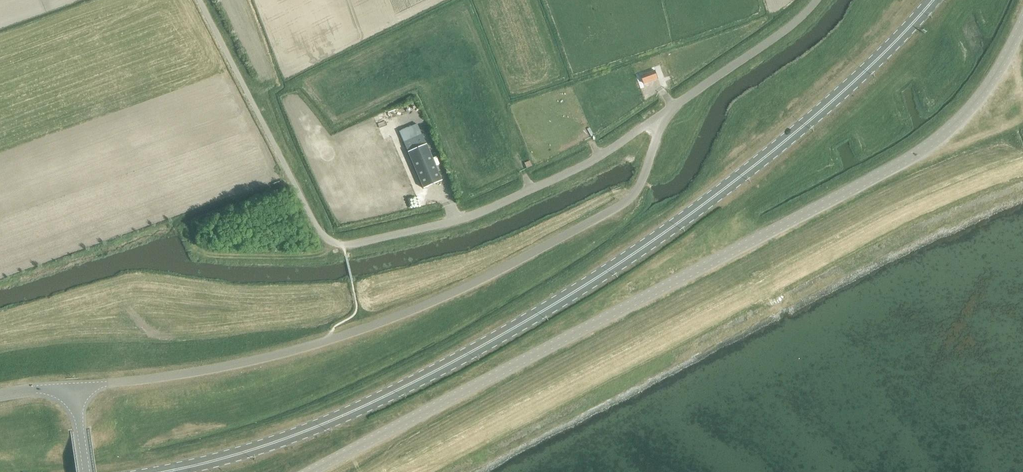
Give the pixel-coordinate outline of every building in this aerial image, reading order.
[(661,55),(655,58),(657,64),(663,61),(661,55)] [(652,60),(639,65),(641,70),(654,66),(652,60)] [(663,61),(657,64),(663,75),(669,72),(663,61)] [(626,70),(620,72),(622,78),(628,76),(626,70)] [(442,181),(426,144),(421,135),(403,143),(408,152),(423,189),(442,181)]
